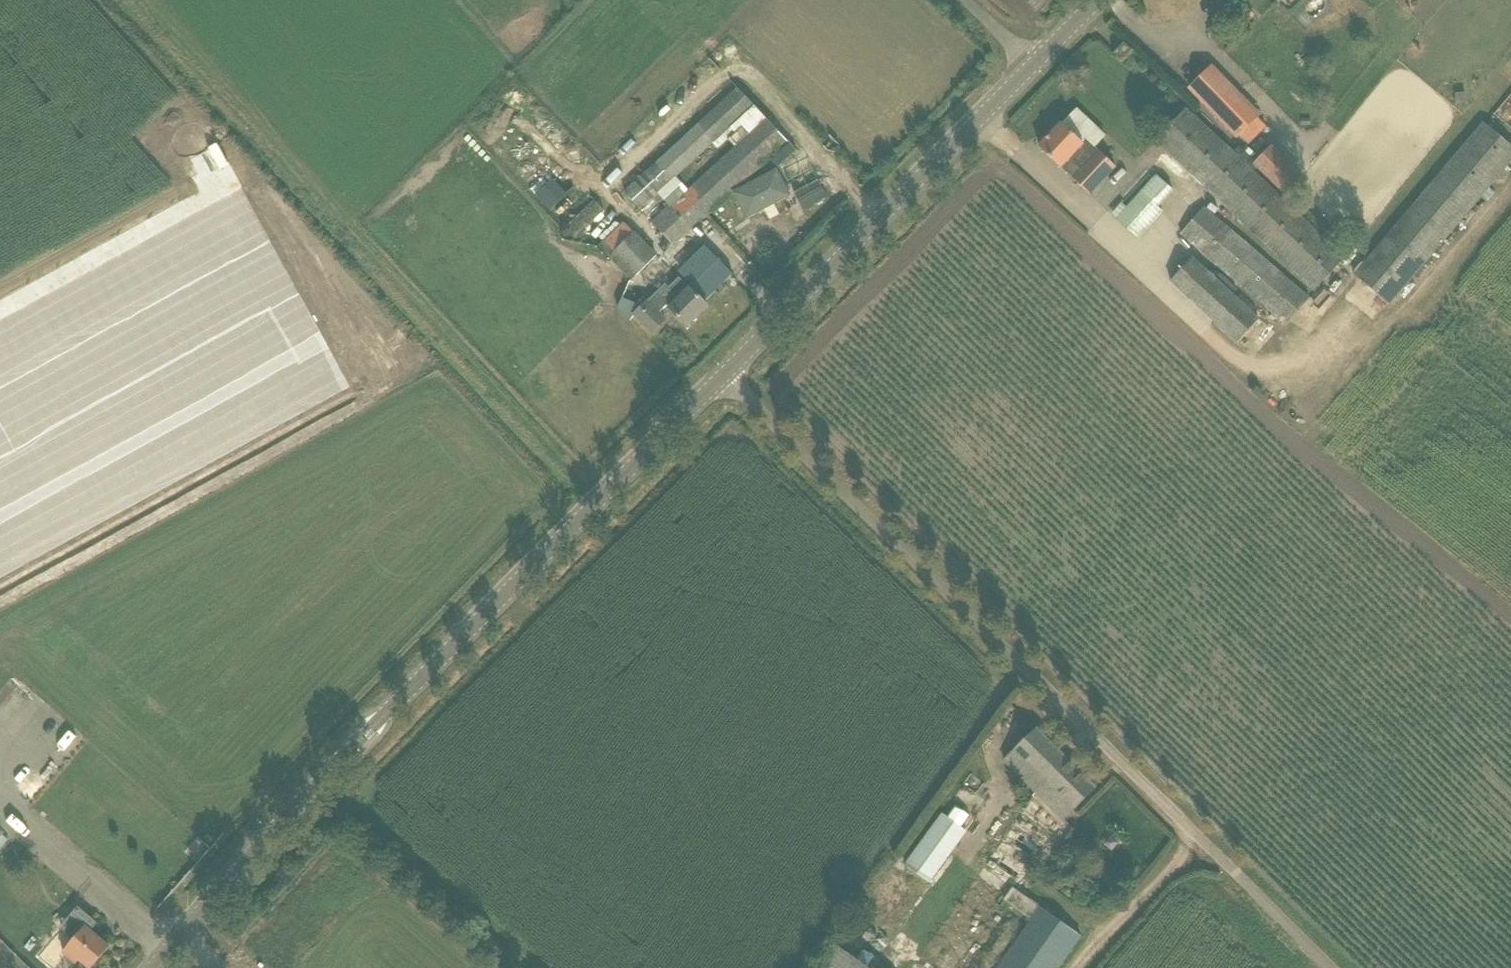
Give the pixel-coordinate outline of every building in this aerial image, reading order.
[(1131,50),(1124,43),(1114,53),(1121,61),(1131,50)] [(1211,67),(1190,88),(1237,137),(1239,135),(1247,144),(1265,126),(1257,117),(1259,116),(1256,113),(1255,113),(1257,116),(1250,123),(1229,103),(1238,94),(1211,67)] [(656,165),(657,167),(627,194),(641,208),(713,142),(714,142),(754,106),(738,89),(697,126),(698,127),(656,165)] [(1186,109),(1156,141),(1314,291),(1344,258),(1186,109)] [(788,142),(767,119),(681,198),(678,195),(668,203),(671,206),(653,223),(673,245),(703,218),(704,219),(704,218),(788,142)] [(1484,123),(1355,276),(1389,304),(1510,160),(1510,146),(1484,123)] [(1062,124),(1040,147),(1061,167),(1062,167),(1074,177),(1073,178),(1089,194),(1116,166),(1095,148),(1086,140),(1082,143),(1062,124)] [(1277,189),(1296,168),(1268,142),(1249,163),(1277,189)] [(776,171),(735,193),(748,218),(790,195),(776,171)] [(1116,220),(1138,239),(1163,211),(1158,207),(1173,190),(1157,176),(1116,220)] [(536,195),(549,210),(567,193),(553,177),(536,195)] [(816,207),(829,200),(818,180),(805,187),(816,207)] [(595,200),(566,229),(577,239),(605,210),(595,200)] [(1181,233),(1287,325),(1309,299),(1203,208),(1181,233)] [(657,256),(635,233),(614,253),(637,276),(657,256)] [(733,274),(707,247),(697,257),(700,260),(683,277),(706,300),(717,290),(714,287),(720,281),(723,284),(733,274)] [(1193,258),(1171,282),(1238,344),(1259,320),(1193,258)] [(670,309),(687,327),(708,306),(680,278),(670,288),(666,284),(635,315),(653,333),(666,321),(660,314),(668,306),(670,309)] [(1063,820),(1095,788),(1037,729),(1005,761),(1063,820)] [(962,828),(970,816),(957,807),(950,819),(962,828)] [(1032,920),(1041,907),(1015,889),(1042,851),(1050,856),(1057,845),(1050,840),(1056,832),(1024,810),(990,858),(983,852),(976,862),(983,868),(920,957),(935,967),(959,967),(1006,902),(1032,920)] [(950,819),(943,814),(906,866),(928,882),(966,830),(962,828),(950,819)] [(1082,936),(1041,907),(1032,920),(998,967),(1060,967),(1082,936)] [(90,967),(91,967),(109,947),(90,931),(96,924),(78,909),(62,928),(75,939),(64,953),(76,963),(79,959),(90,967)] [(838,945),(822,967),(870,967),(838,945)]
